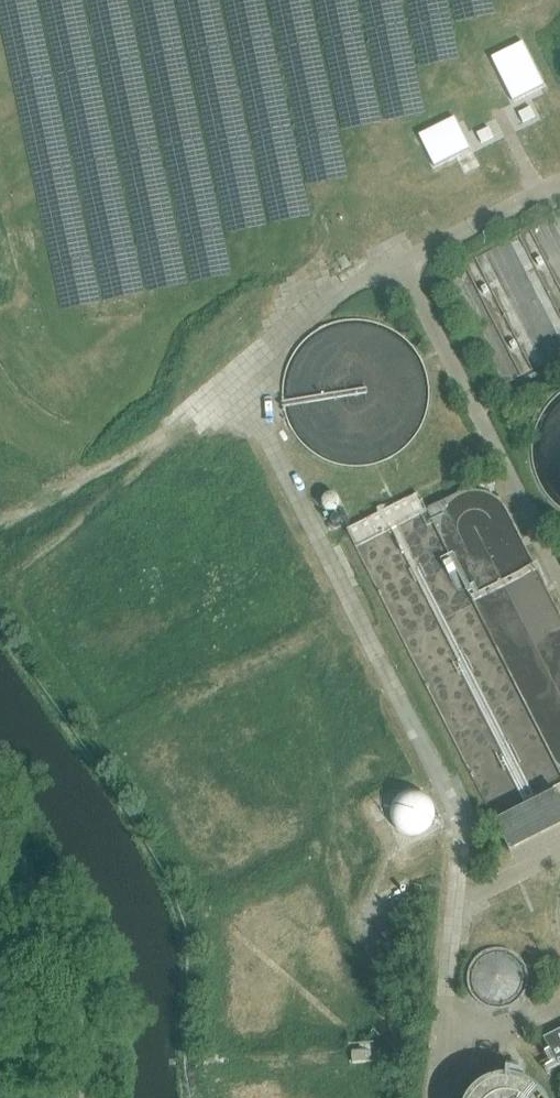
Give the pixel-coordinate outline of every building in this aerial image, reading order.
[(545,88),(522,42),(489,59),(512,104),(545,88)] [(452,118),(416,136),(433,169),(469,151),(452,118)] [(350,321),(343,322),(328,325),(309,337),(292,356),(282,382),(282,408),(291,431),(310,452),(332,464),(357,466),(377,464),(398,452),(417,432),(426,408),(427,378),(412,350),(393,332),(371,323),(350,321)] [(549,404),(538,421),(533,438),(533,464),(541,485),(556,505),(559,507),(559,392),(549,404)] [(475,988),(480,997),(489,1004),(499,1007),(510,1005),(519,999),(525,990),(527,980),(525,971),(520,963),(512,957),(503,955),(493,956),(484,960),(478,968),(475,978),(475,988)] [(544,1039),(556,1063),(559,1061),(559,1031),(544,1039)] [(541,1091),(532,1081),(520,1075),(507,1072),(493,1074),(480,1079),(469,1089),(464,1097),(545,1097),(541,1091)]
